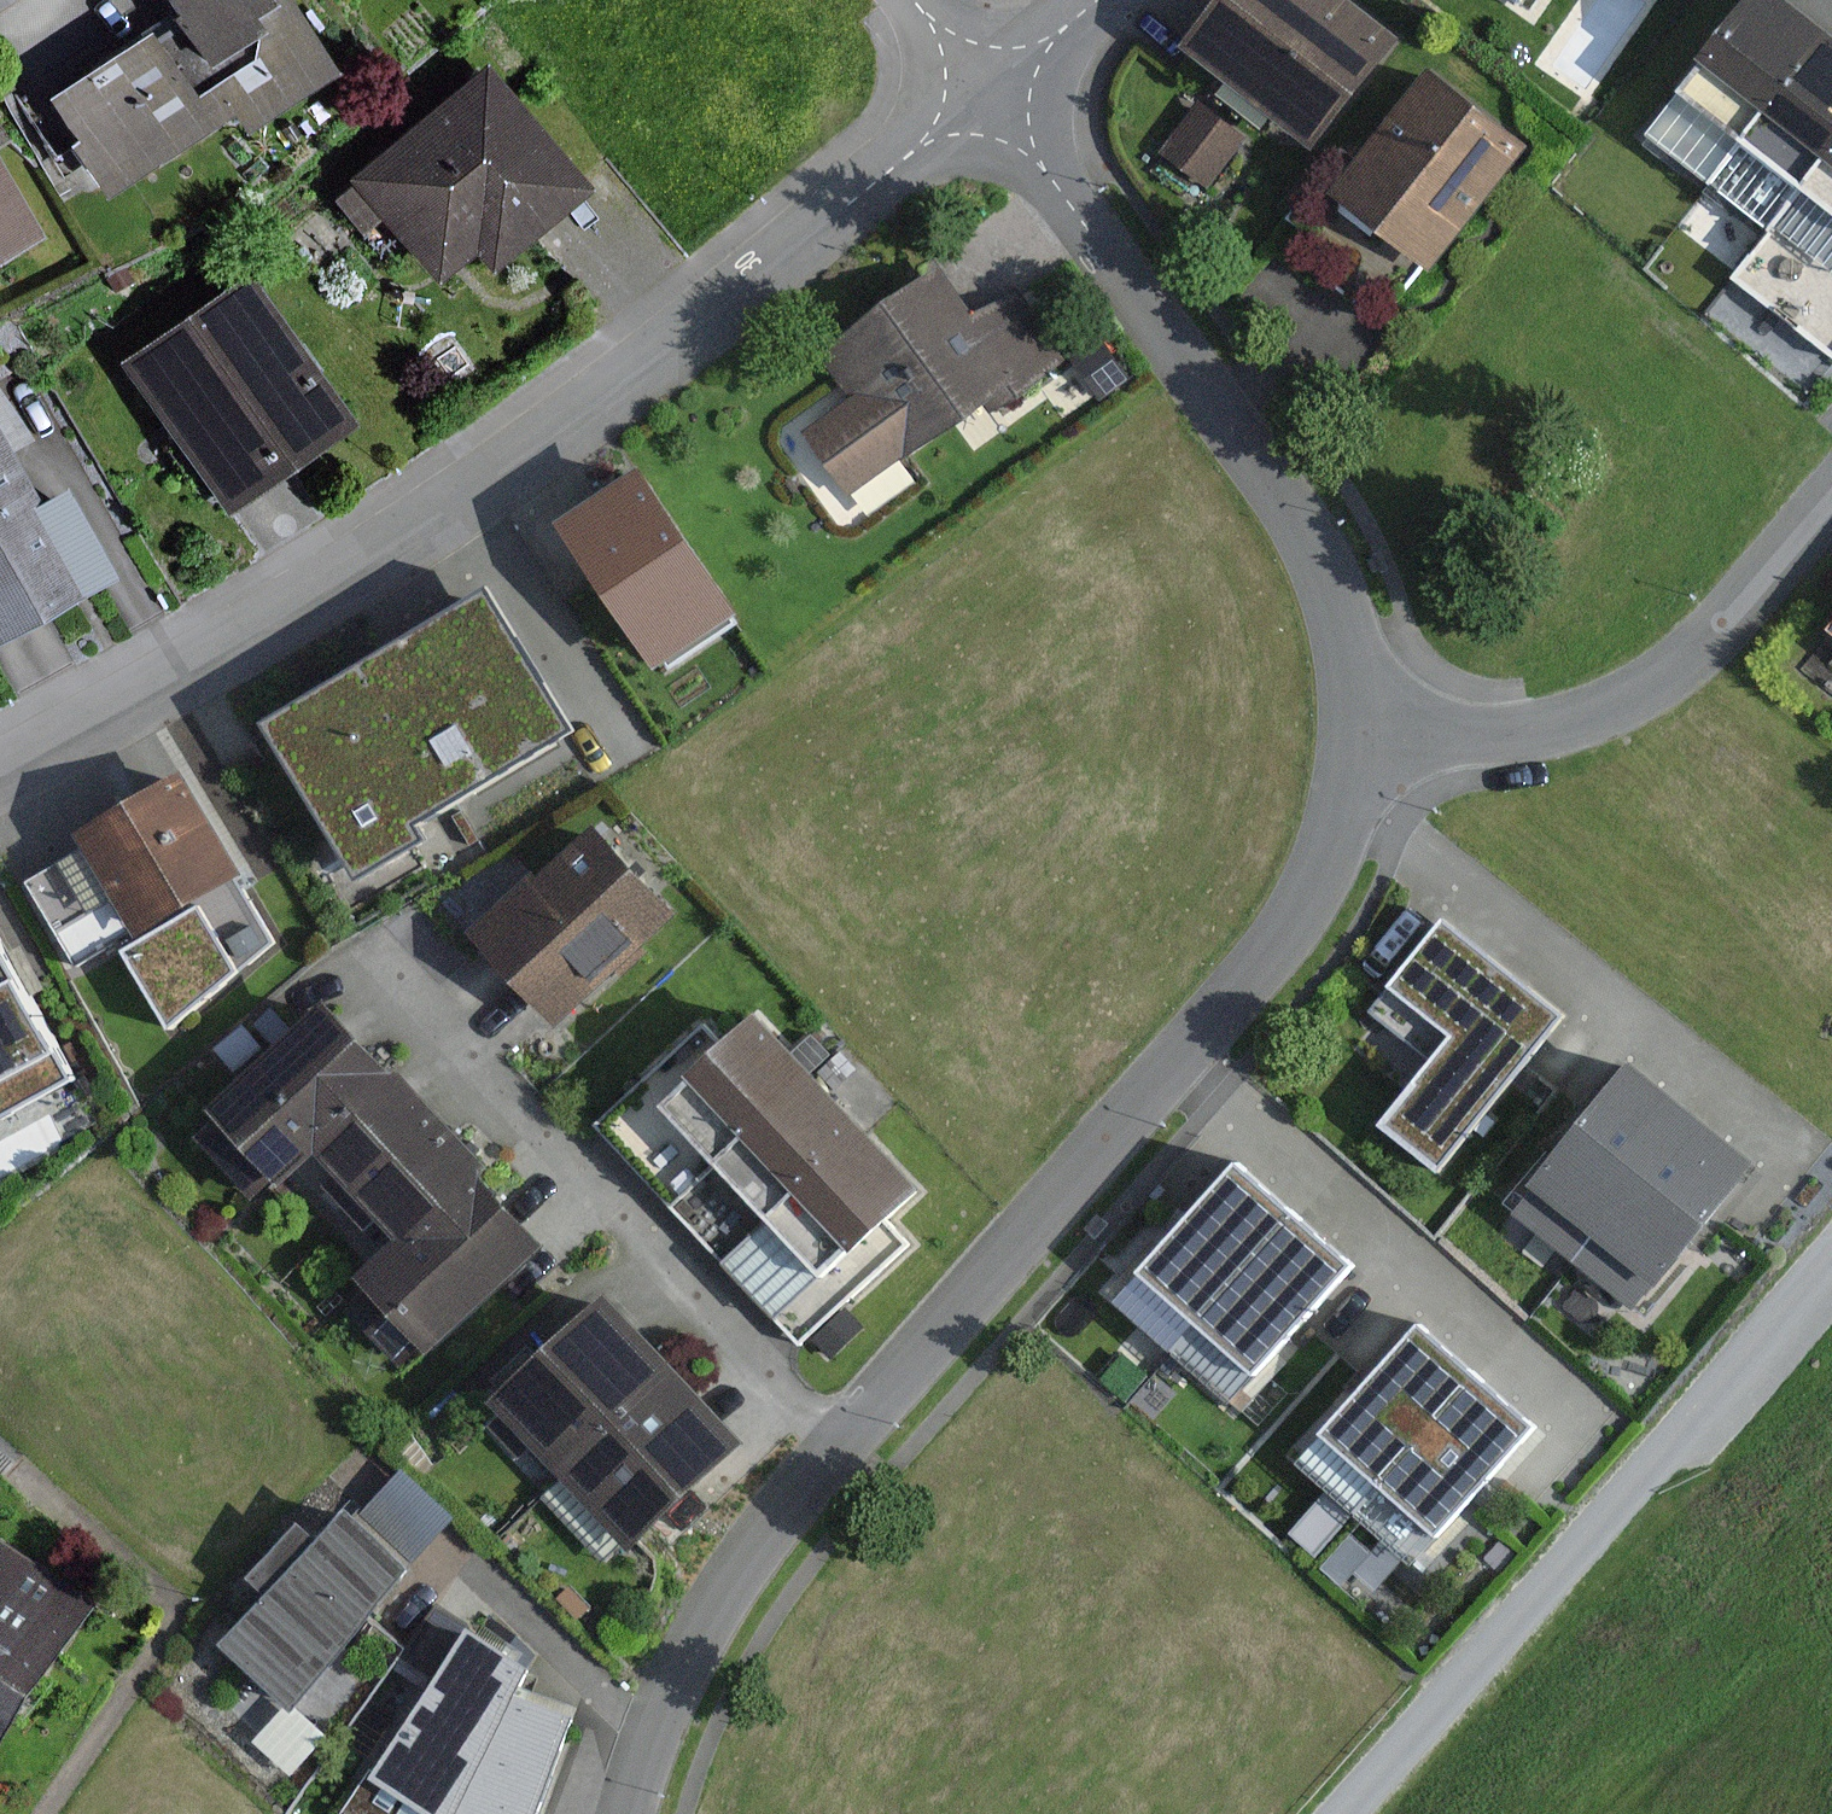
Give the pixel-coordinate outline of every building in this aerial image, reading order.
[(39,101),(66,141),(55,148),(90,200),(218,115),(232,135),(325,72),(276,0),(150,0),(154,8),(159,6),(164,17),(39,101)] [(1402,36),(1355,0),(1215,0),(1179,46),(1222,79),(1211,93),(1263,133),(1274,119),(1314,150),(1402,36)] [(1831,33),(1789,0),(1750,0),(1643,136),(1709,188),(1831,33)] [(1831,153),(1831,34),(1831,33),(1709,188),(1768,235),(1831,153)] [(479,65),(342,180),(347,186),(331,200),(358,233),(375,218),(431,284),(468,253),(486,274),(585,191),(479,65)] [(1530,144),(1430,66),(1355,162),(1339,149),(1282,221),(1305,239),(1289,259),(1377,327),(1425,266),(1431,271),(1530,144)] [(1207,190),(1247,136),(1198,100),(1158,155),(1207,190)] [(1768,235),(1731,277),(1831,357),(1831,153),(1768,235)] [(0,184),(0,256),(31,238),(0,184)] [(975,318),(938,267),(817,354),(849,398),(804,430),(850,495),(903,457),(905,460),(984,403),(993,415),(1066,362),(1015,290),(975,318)] [(349,426),(243,273),(111,364),(217,517),(349,426)] [(1127,378),(1099,338),(1071,358),(1100,398),(1127,378)] [(0,395),(0,636),(103,579),(52,488),(27,502),(2,457),(31,441),(0,395)] [(738,613),(640,465),(554,522),(653,670),(738,613)] [(901,481),(891,467),(871,481),(881,495),(901,481)] [(574,730),(486,586),(260,723),(357,882),(427,840),(418,824),(574,730)] [(137,940),(233,882),(244,876),(182,770),(74,834),(82,847),(23,882),(53,933),(112,898),(137,940)] [(479,840),(461,810),(451,816),(469,846),(479,840)] [(557,1030),(680,914),(595,824),(536,879),(531,874),(467,934),(557,1030)] [(233,882),(137,940),(121,949),(169,1032),(272,941),(233,882)] [(1567,1017),(1443,916),(1366,1011),(1427,1061),(1375,1125),(1438,1175),(1567,1017)] [(0,947),(0,1121),(74,1080),(0,947)] [(397,1080),(326,1002),(206,1112),(213,1120),(195,1137),(254,1202),(272,1186),(276,1190),(315,1154),(334,1174),(321,1186),(363,1231),(375,1219),(396,1242),(356,1278),(371,1294),(351,1311),(403,1368),(421,1351),(428,1358),(550,1247),(478,1168),(397,1080)] [(676,1204),(810,1074),(755,1012),(706,1017),(598,1123),(676,1204)] [(272,1046),(249,1021),(211,1056),(234,1081),(272,1046)] [(856,1069),(840,1051),(820,1068),(836,1086),(856,1069)] [(1695,1119),(1629,1064),(1528,1185),(1533,1189),(1512,1215),(1573,1265),(1695,1119)] [(676,1204),(719,1262),(862,1128),(810,1074),(676,1204)] [(1660,1293),(1761,1172),(1695,1119),(1573,1265),(1634,1315),(1655,1289),(1660,1293)] [(919,1188),(862,1128),(719,1262),(798,1346),(913,1245),(919,1188)] [(1163,1354),(1288,1210),(1233,1163),(1109,1307),(1163,1354)] [(1225,1409),(1350,1263),(1288,1210),(1163,1354),(1225,1409)] [(562,1478),(676,1370),(602,1292),(486,1402),(499,1415),(487,1426),(517,1458),(530,1445),(562,1478)] [(866,1328),(844,1306),(810,1340),(831,1362),(866,1328)] [(1346,1511),(1469,1374),(1413,1324),(1290,1461),(1346,1511)] [(745,1444),(676,1370),(562,1478),(542,1497),(605,1562),(623,1545),(631,1554),(745,1444)] [(1407,1570),(1530,1425),(1469,1374),(1346,1511),(1407,1570)] [(357,1521),(345,1510),(316,1541),(298,1524),(248,1578),(267,1595),(220,1647),(289,1710),(417,1570),(410,1564),(453,1517),(403,1471),(357,1521)] [(0,1539),(0,1750),(97,1602),(0,1539)] [(591,1606),(571,1586),(557,1600),(577,1620),(591,1606)] [(430,1603),(395,1659),(431,1682),(374,1774),(366,1769),(338,1813),(459,1813),(520,1695),(534,1667),(430,1603)] [(520,1695),(459,1813),(541,1813),(577,1716),(520,1695)] [(322,1741),(286,1708),(254,1742),(290,1775),(322,1741)]
